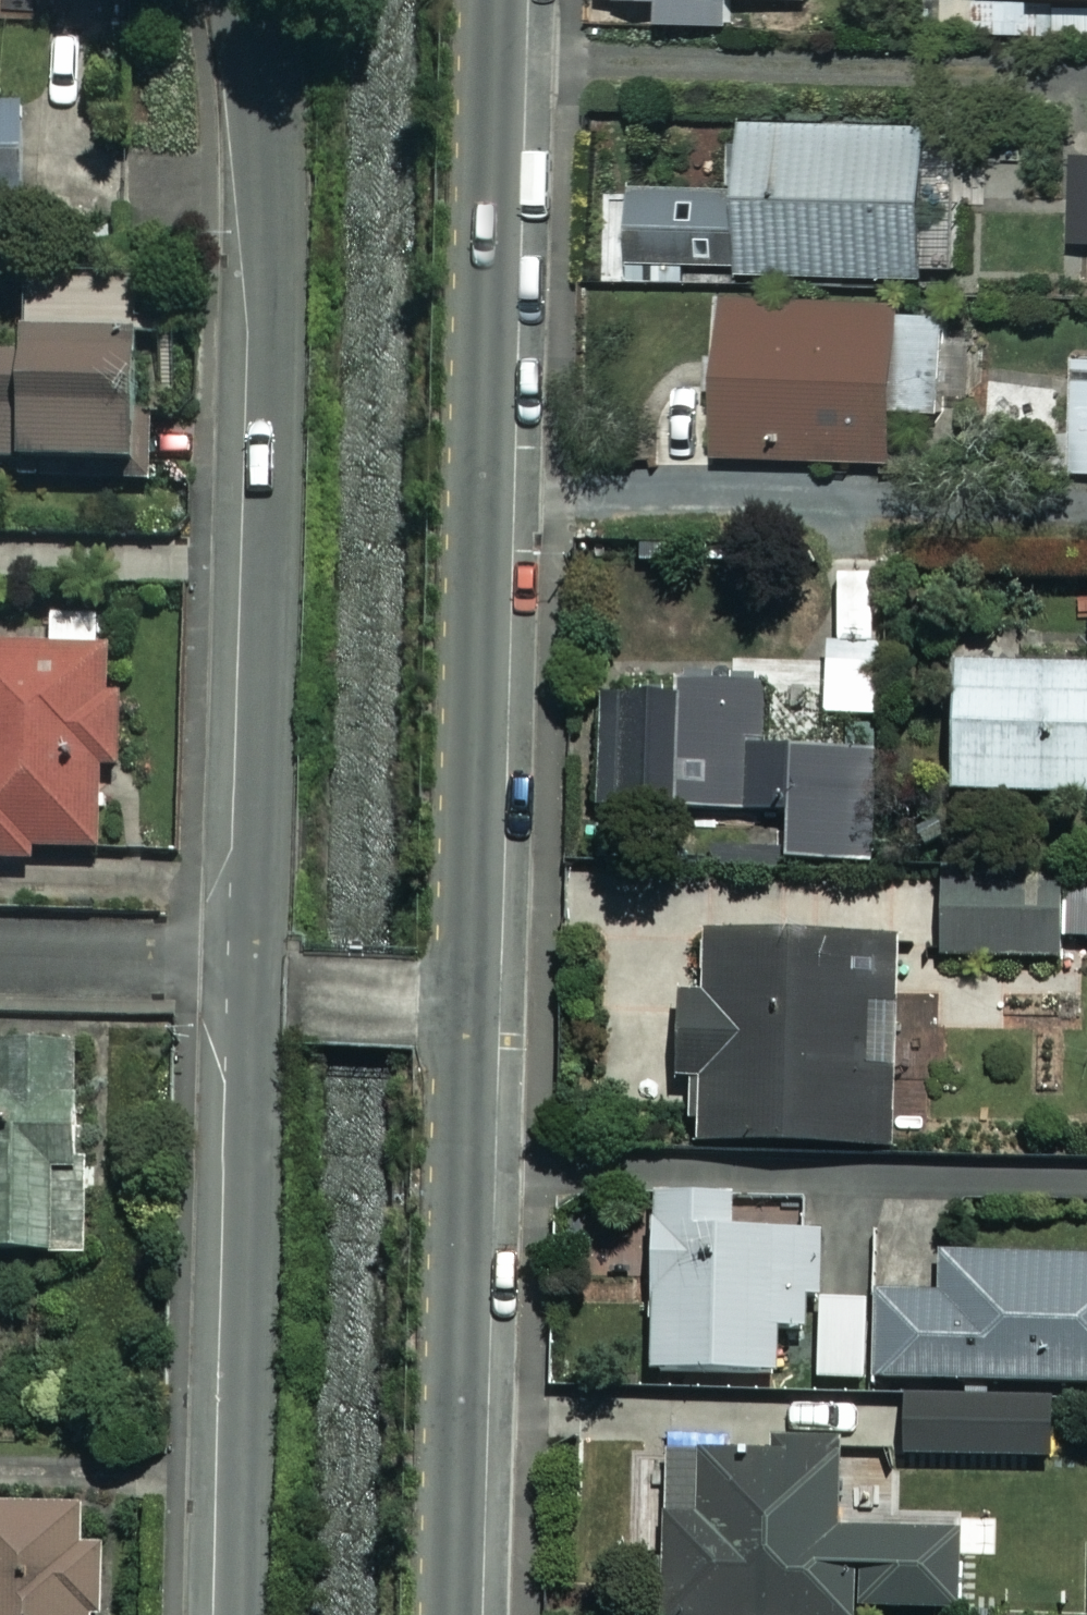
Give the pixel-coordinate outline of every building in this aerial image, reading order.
[(606,12),(670,11),(671,34),(736,33),(735,3),(817,2),(817,0),(606,0),(606,12)] [(1047,11),(1086,11),(1086,0),(1047,0),(1047,11)] [(0,100),(0,198),(22,198),(22,182),(23,101),(0,100)] [(931,133),(747,133),(747,283),(932,283),(931,133)] [(1076,170),(1078,249),(1086,249),(1086,169),(1076,170)] [(734,193),(636,193),(636,275),(734,275),(734,193)] [(907,314),(720,311),(717,464),(905,467),(907,314)] [(147,486),(151,352),(30,348),(29,361),(0,360),(0,478),(147,486)] [(1077,365),(1080,481),(1086,480),(1086,365),(1077,365)] [(98,613),(51,613),(51,640),(0,639),(0,859),(34,860),(35,847),(100,848),(103,766),(121,766),(122,690),(110,690),(110,643),(98,644),(98,613)] [(961,672),(956,799),(1086,805),(1086,677),(961,672)] [(767,689),(680,689),(680,698),(605,697),(605,819),(791,819),(790,868),(879,868),(880,754),(767,753),(767,689)] [(946,895),(946,969),(960,969),(960,982),(979,982),(979,969),(1060,969),(1060,895),(946,895)] [(898,1153),(895,945),(707,948),(708,1005),(680,1005),(681,1089),(688,1089),(689,1156),(898,1153)] [(0,1040),(0,1251),(86,1254),(89,1155),(78,1155),(80,1095),(78,1095),(78,1041),(0,1040)] [(784,1382),(783,1340),(812,1340),(812,1308),(827,1308),(825,1239),(735,1240),(734,1201),(656,1203),(660,1384),(784,1382)] [(1054,1394),(1086,1394),(1086,1235),(1048,1235),(1048,1264),(944,1264),(945,1306),(874,1306),(875,1395),(908,1395),(1054,1394)] [(1054,1394),(908,1395),(908,1455),(996,1454),(997,1483),(1055,1482),(1054,1394)] [(666,1467),(668,1614),(963,1614),(962,1540),(841,1542),(839,1465),(666,1467)] [(105,1542),(84,1542),(84,1504),(0,1502),(0,1614),(103,1614),(105,1542)]
